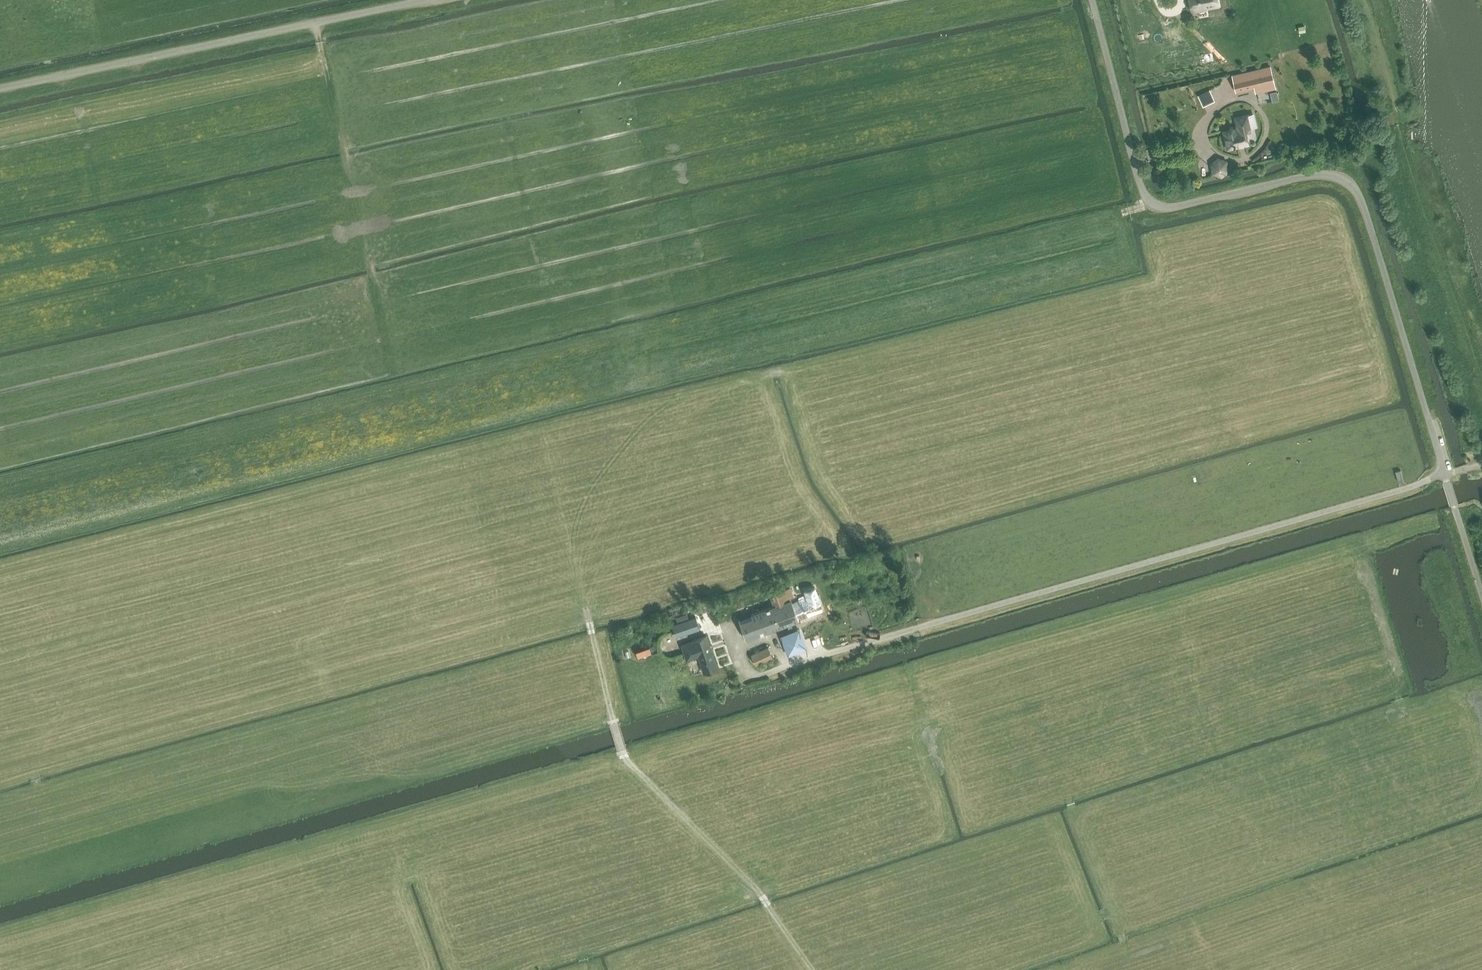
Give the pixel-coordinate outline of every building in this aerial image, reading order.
[(1191,7),(1205,5),(1205,8),(1216,6),(1215,0),(1190,0),(1191,7)] [(1164,25),(1152,27),(1158,56),(1170,54),(1164,25)] [(1276,88),(1271,67),(1270,67),(1247,72),(1233,75),(1237,91),(1256,86),(1258,92),(1276,88)] [(1199,93),(1204,105),(1216,100),(1212,89),(1199,93)] [(1228,131),(1226,136),(1228,147),(1228,148),(1249,143),(1246,130),(1251,129),(1258,127),(1254,113),(1248,115),(1248,114),(1236,117),(1239,128),(1235,129),(1235,128),(1234,128),(1234,127),(1233,127),(1232,127),(1231,127),(1230,127),(1230,128),(1230,129),(1229,129),(1229,130),(1228,131)] [(1228,170),(1227,160),(1218,157),(1212,164),(1213,173),(1222,176),(1228,170)] [(765,609),(739,618),(746,638),(772,629),(802,619),(804,619),(807,618),(807,617),(809,616),(825,611),(822,604),(816,587),(805,591),(807,596),(801,598),(801,600),(793,603),(792,600),(796,599),(791,587),(782,590),(781,587),(769,591),(773,604),(774,606),(765,609)] [(696,616),(671,624),(675,636),(700,628),(696,616)] [(807,647),(799,628),(781,637),(784,644),(783,644),(788,656),(807,647)] [(699,656),(705,672),(718,668),(707,635),(694,640),(694,641),(683,645),(688,659),(699,656)] [(781,654),(785,652),(780,639),(776,641),(781,654)] [(649,646),(635,651),(638,657),(651,652),(649,646)] [(769,647),(751,655),(756,666),(774,658),(769,647)]
